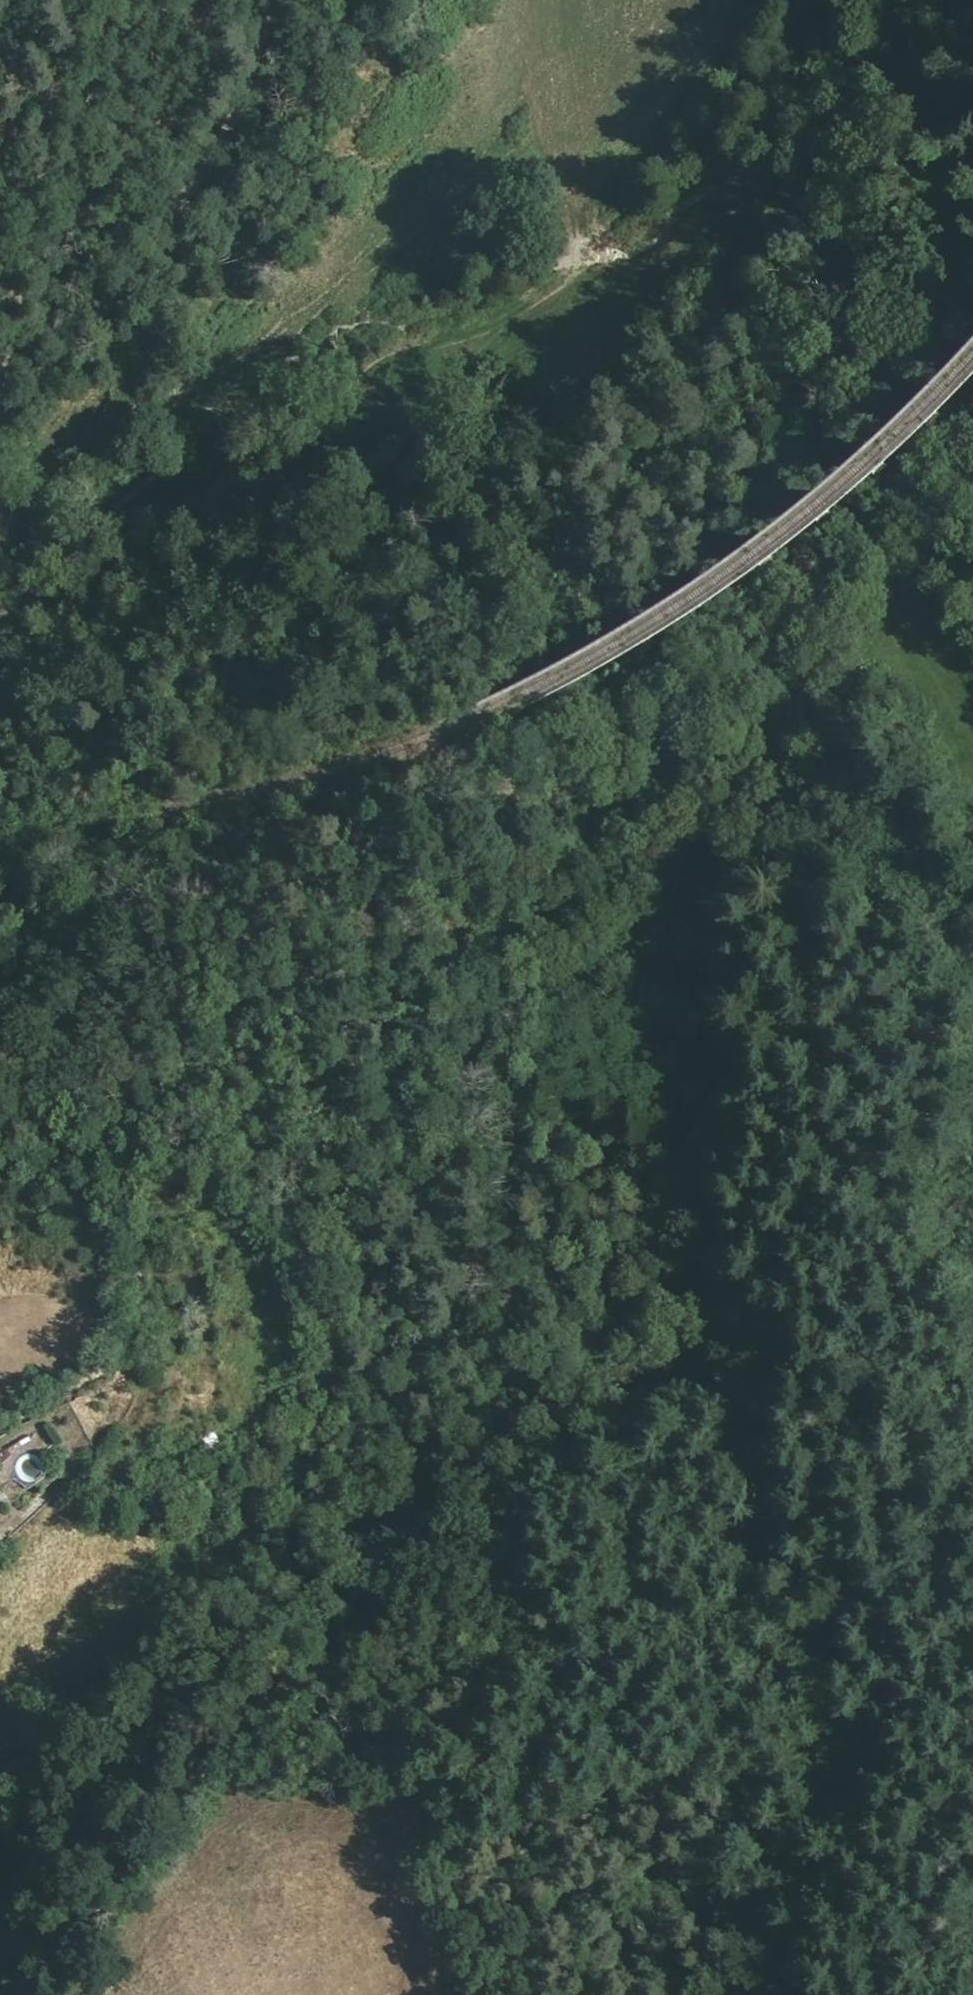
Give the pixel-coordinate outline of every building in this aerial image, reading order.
[(33,1485),(45,1465),(24,1453),(13,1473),(33,1485)]
